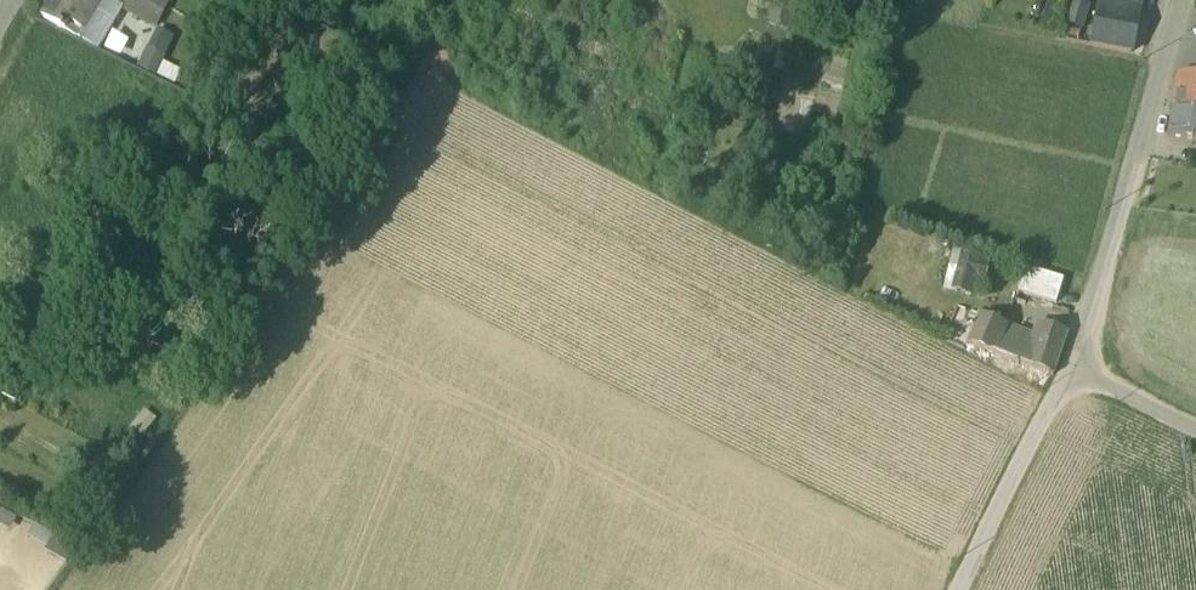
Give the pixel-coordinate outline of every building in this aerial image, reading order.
[(76,36),(77,34),(94,8),(98,0),(49,0),(40,14),(58,25),(57,26),(61,28),(61,27),(64,29),(65,28),(76,36)] [(170,0),(124,0),(122,5),(157,23),(163,8),(165,9),(170,0)] [(791,31),(796,0),(773,0),(768,28),(791,31)] [(1092,46),(1131,53),(1139,10),(1100,3),(1092,46)] [(1067,25),(1082,29),(1087,10),(1073,6),(1067,25)] [(94,8),(77,34),(97,47),(114,20),(94,8)] [(140,64),(160,70),(166,52),(146,46),(140,64)] [(1172,105),(1195,109),(1195,77),(1177,74),(1172,105)] [(1172,105),(1167,136),(1195,140),(1195,109),(1172,105)] [(953,287),(976,292),(984,258),(961,252),(953,287)] [(1059,300),(1066,276),(1033,267),(1026,291),(1059,300)] [(969,340),(996,352),(1001,338),(1006,325),(980,314),(969,340)] [(1041,322),(1036,337),(1034,343),(1027,365),(1053,373),(1067,331),(1041,322)] [(1017,338),(1034,343),(1036,337),(1006,325),(1001,338),(1013,343),(1017,338)] [(1013,343),(1001,338),(996,352),(1027,365),(1034,343),(1017,338),(1013,343)] [(43,368),(55,376),(63,364),(50,356),(43,368)] [(29,537),(70,557),(76,545),(35,525),(29,537)]
